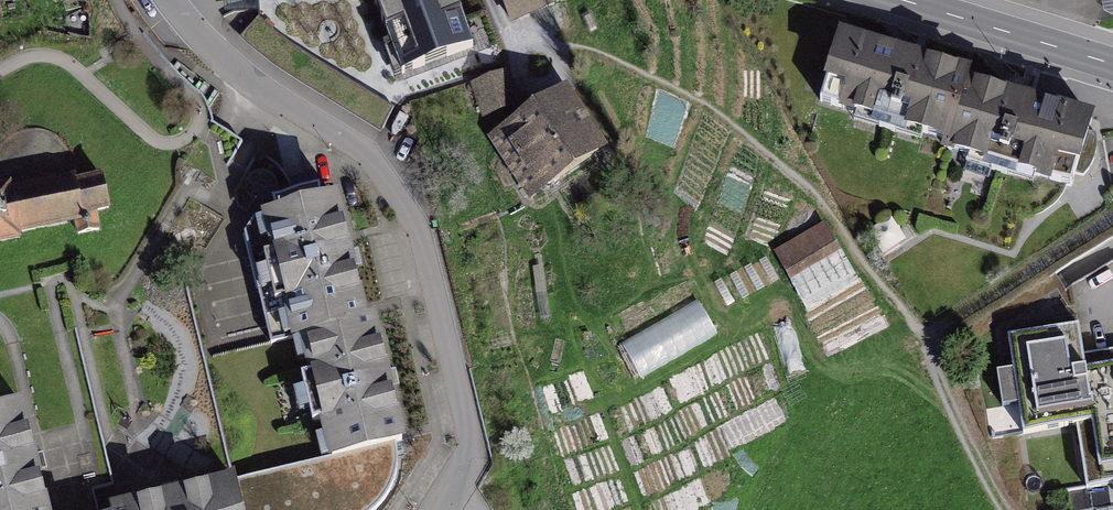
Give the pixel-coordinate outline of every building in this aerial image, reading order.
[(411,66),(479,43),(460,0),(383,0),(411,66)] [(515,24),(542,12),(570,0),(504,0),(515,24)] [(971,70),(840,31),(817,106),(948,144),(968,78),(971,70)] [(520,105),(508,68),(469,80),(481,117),(520,105)] [(1096,116),(968,78),(948,144),(946,151),(1074,189),(1096,116)] [(575,84),(489,140),(530,202),(616,146),(575,84)] [(78,170),(2,185),(1,177),(0,178),(0,246),(90,228),(88,217),(115,212),(107,175),(80,180),(78,170)] [(370,323),(341,199),(264,217),(293,341),(303,339),(370,323)] [(827,226),(775,258),(809,315),(862,283),(827,226)] [(636,377),(718,340),(701,304),(619,340),(636,377)] [(380,321),(370,323),(303,339),(332,462),(398,447),(409,444),(380,321)] [(1088,357),(1084,325),(1012,335),(1018,371),(1002,374),(1007,409),(1023,406),(1027,433),(1081,425),(1089,486),(1112,483),(1112,353),(1088,357)] [(27,403),(0,409),(0,509),(52,509),(27,403)] [(238,484),(244,509),(382,509),(390,503),(401,471),(398,447),(332,462),(238,484)] [(238,484),(237,478),(113,507),(113,509),(244,509),(238,484)]
